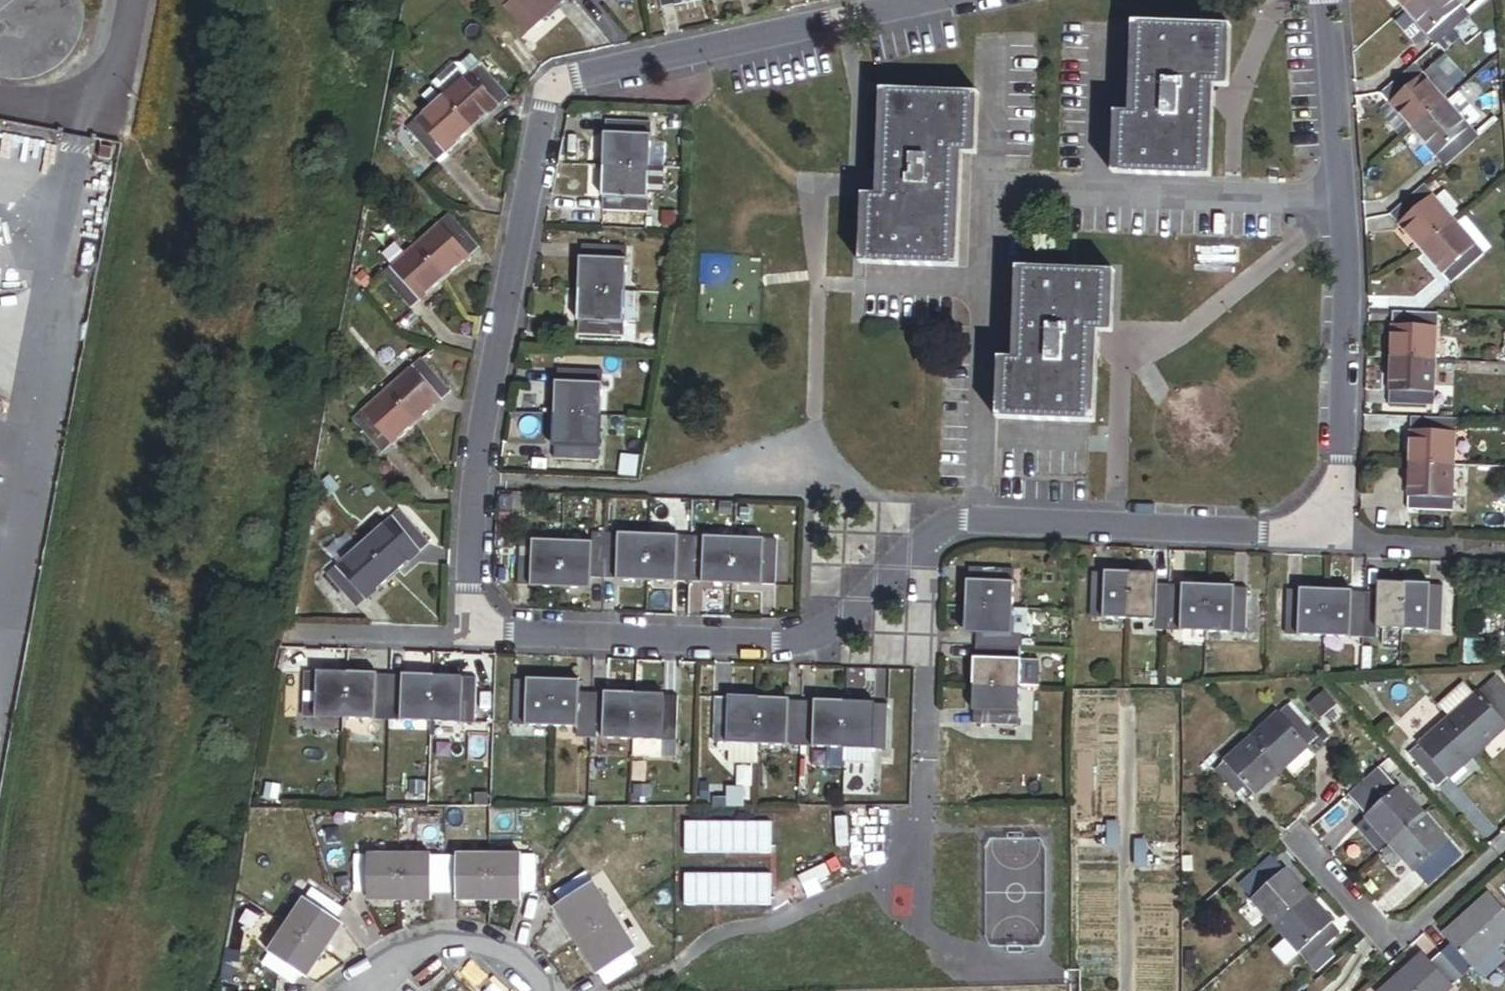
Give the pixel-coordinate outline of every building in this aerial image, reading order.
[(93,26),(95,18),(95,9),(94,1),(94,0),(0,0),(0,72),(2,73),(10,75),(18,77),(27,78),(35,78),(43,76),(51,74),(59,71),(66,67),(73,61),(79,55),(84,49),(88,42),(91,34),(93,26)] [(528,34),(567,0),(498,0),(528,34)] [(707,0),(660,0),(662,9),(707,0)] [(1416,0),(1399,0),(1406,8),(1416,0)] [(1457,0),(1416,0),(1406,8),(1405,9),(1437,46),(1471,17),(1457,0)] [(1207,180),(1211,87),(1225,88),(1228,29),(1141,25),(1136,117),(1124,116),(1121,176),(1207,180)] [(1448,101),(1461,90),(1433,58),(1421,68),(1417,64),(1383,94),(1414,130),(1448,101)] [(510,99),(481,65),(444,97),(474,131),(510,99)] [(955,269),(960,155),(972,155),(975,96),(888,92),(884,198),(870,197),(867,265),(955,269)] [(1479,138),(1470,127),(1480,119),(1459,94),(1449,102),(1448,101),(1414,130),(1446,167),(1479,138)] [(437,163),(474,131),(444,97),(408,129),(437,163)] [(685,126),(685,116),(674,115),(674,125),(685,126)] [(665,169),(666,145),(650,144),(651,123),(607,121),(605,167),(650,169),(665,169)] [(648,214),(650,169),(605,167),(603,212),(648,214)] [(1453,218),(1458,214),(1454,210),(1458,206),(1446,191),(1437,199),(1425,185),(1391,213),(1421,249),(1455,221),(1453,218)] [(446,280),(481,250),(451,216),(416,246),(446,280)] [(1485,255),(1455,221),(1421,249),(1451,284),(1485,255)] [(446,280),(416,246),(382,276),(412,310),(446,280)] [(625,293),(627,249),(583,247),(581,291),(625,293)] [(1091,424),(1095,333),(1109,333),(1112,275),(1024,270),(1020,362),(1007,362),(1005,420),(1090,424),(1091,424)] [(639,324),(640,293),(625,293),(581,291),(579,336),(623,338),(624,323),(639,324)] [(1437,361),(1439,314),(1395,312),(1393,359),(1437,361)] [(1435,407),(1437,361),(1393,359),(1391,405),(1435,407)] [(452,394),(422,360),(387,391),(418,425),(452,394)] [(601,418),(603,372),(558,370),(556,416),(601,418)] [(418,425),(387,391),(354,421),(384,455),(418,425)] [(599,462),(601,418),(556,416),(554,460),(599,462)] [(1455,466),(1457,420),(1412,418),(1411,464),(1455,466)] [(1453,513),(1455,466),(1411,464),(1409,511),(1453,513)] [(327,497),(336,488),(326,478),(317,488),(327,497)] [(750,520),(750,508),(740,507),(739,519),(750,520)] [(432,545),(402,511),(364,544),(394,578),(432,545)] [(394,578),(364,544),(362,546),(351,534),(326,556),(336,568),(327,576),(357,610),(394,578)] [(605,580),(606,535),(592,534),(591,544),(563,543),(561,588),(592,590),(593,580),(605,580)] [(646,582),(648,537),(606,535),(605,580),(646,582)] [(689,584),(691,538),(648,537),(646,582),(689,584)] [(731,585),(733,540),(691,538),(689,584),(731,585)] [(777,587),(779,542),(733,540),(731,585),(777,587)] [(561,588),(563,543),(521,542),(519,587),(561,588)] [(1014,609),(1015,571),(970,569),(969,607),(1014,609)] [(1130,620),(1132,574),(1093,572),(1091,618),(1130,620)] [(1169,631),(1171,586),(1157,585),(1158,575),(1132,574),(1130,620),(1156,621),(1156,630),(1169,631)] [(1402,630),(1405,586),(1380,584),(1380,595),(1365,594),(1363,639),(1378,640),(1379,628),(1402,630)] [(1207,633),(1209,587),(1171,586),(1169,631),(1207,633)] [(1443,632),(1446,588),(1405,586),(1402,630),(1443,632)] [(1248,634),(1250,589),(1209,587),(1207,633),(1248,634)] [(1325,637),(1328,592),(1289,590),(1287,635),(1325,637)] [(1363,639),(1365,594),(1328,592),(1325,637),(1363,639)] [(1013,634),(1014,609),(969,607),(968,633),(977,633),(977,647),(1020,649),(1021,634),(1013,634)] [(1039,688),(1040,649),(1020,649),(977,647),(975,686),(1019,688),(1039,688)] [(349,719),(350,675),(305,673),(303,717),(349,719)] [(390,720),(391,676),(350,675),(349,719),(390,720)] [(432,722),(434,678),(391,676),(390,720),(432,722)] [(476,723),(477,680),(434,678),(432,722),(432,735),(461,736),(462,722),(476,723)] [(552,727),(554,683),(516,681),(514,725),(552,727)] [(1385,690),(1385,681),(1371,681),(1371,689),(1371,690),(1385,690)] [(592,737),(594,694),(581,693),(581,684),(554,683),(552,727),(579,728),(578,737),(592,737)] [(1504,729),(1504,688),(1503,686),(1495,693),(1488,685),(1448,721),(1477,754),(1504,729)] [(1018,726),(1019,688),(975,686),(974,725),(1018,726)] [(634,739),(636,695),(594,694),(592,737),(634,739)] [(678,741),(680,697),(636,695),(634,739),(663,740),(678,741)] [(758,743),(760,700),(718,698),(716,742),(720,743),(720,756),(757,758),(758,743)] [(801,745),(803,702),(760,700),(758,743),(801,745)] [(843,760),(845,703),(803,702),(801,745),(829,746),(828,765),(842,766),(843,760)] [(888,749),(890,705),(845,703),(843,760),(870,761),(871,748),(888,749)] [(1307,750),(1318,741),(1311,734),(1289,708),(1253,739),(1282,772),(1287,768),(1307,750)] [(1437,789),(1477,754),(1448,721),(1408,756),(1437,789)] [(1328,740),(1318,728),(1311,734),(1318,741),(1322,746),(1328,740)] [(662,758),(663,740),(634,739),(634,756),(662,758)] [(1282,772),(1253,739),(1216,772),(1245,805),(1282,772)] [(1295,777),(1315,759),(1307,750),(1287,768),(1295,777)] [(1425,815),(1382,766),(1345,798),(1364,820),(1369,816),(1391,842),(1392,843),(1425,815)] [(1459,854),(1425,814),(1425,815),(1392,843),(1383,852),(1383,859),(1388,867),(1395,867),(1406,858),(1418,872),(1426,866),(1434,875),(1459,854)] [(1391,842),(1369,816),(1364,820),(1355,829),(1377,854),(1391,842)] [(1108,844),(1121,844),(1121,825),(1108,825),(1108,844)] [(1149,841),(1136,841),(1136,861),(1149,861),(1149,841)] [(402,901),(402,858),(356,858),(356,894),(369,894),(369,901),(402,901)] [(445,894),(446,859),(402,858),(402,901),(433,901),(433,894),(445,894)] [(490,901),(490,859),(446,859),(445,894),(459,894),(459,901),(490,901)] [(536,894),(536,881),(536,859),(490,859),(490,901),(522,901),(522,894),(536,894)] [(1309,900),(1277,863),(1243,892),(1276,929),(1309,900)] [(614,918),(585,874),(555,894),(562,905),(556,909),(578,941),(614,918)] [(545,894),(545,881),(536,881),(536,894),(545,894)] [(342,926),(337,922),(345,911),(314,890),(288,928),(324,952),(342,926)] [(1504,944),(1504,908),(1493,894),(1446,936),(1453,943),(1442,952),(1466,979),(1504,944)] [(1327,949),(1341,936),(1309,900),(1276,929),(1289,944),(1299,956),(1317,975),(1335,959),(1327,949)] [(635,952),(614,918),(578,941),(607,986),(637,966),(630,956),(635,952)] [(307,978),(324,952),(288,928),(264,965),(294,986),(302,975),(307,978)] [(1279,973),(1299,956),(1289,944),(1269,961),(1279,973)] [(1466,979),(1442,952),(1432,961),(1426,954),(1385,990),(1452,990),(1466,979)]
